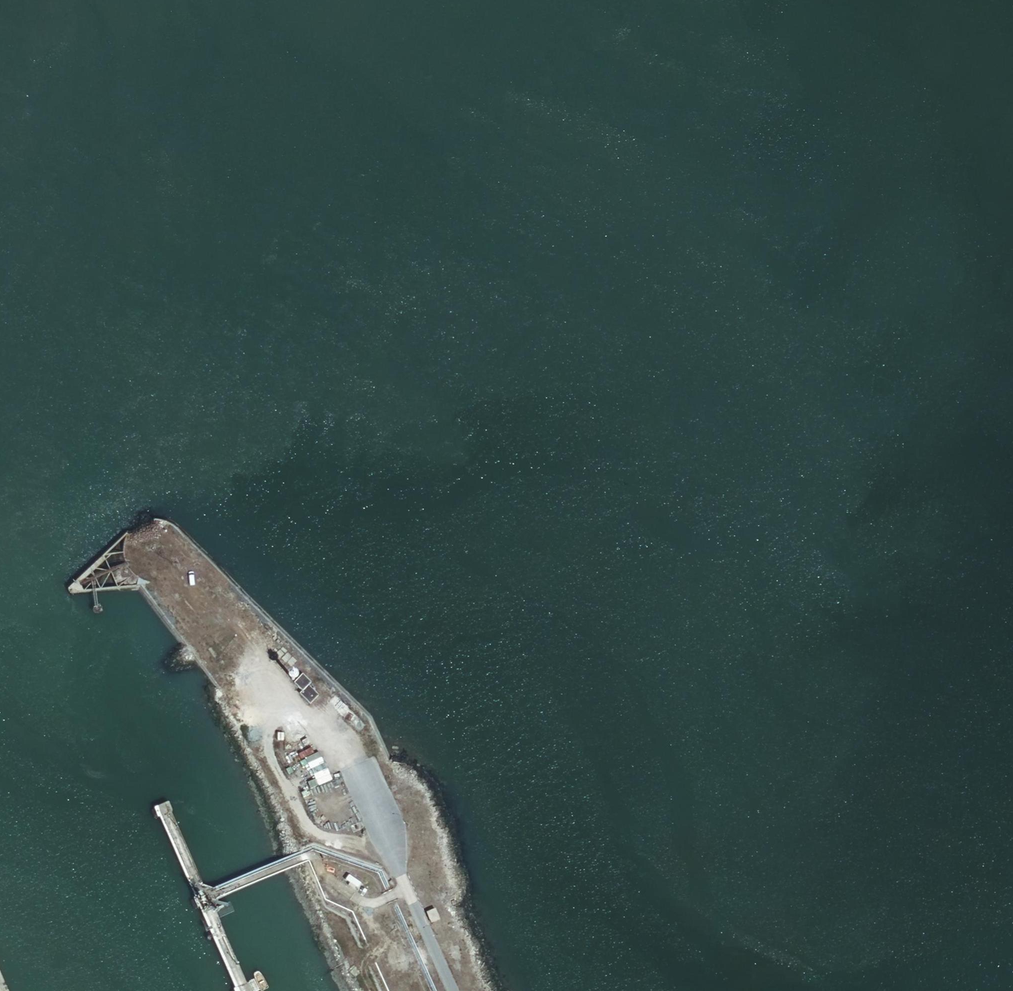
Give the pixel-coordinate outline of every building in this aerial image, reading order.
[(302,677),(294,684),(302,693),(300,696),(309,706),(318,698),(308,688),(310,685),(302,677)] [(434,911),(427,915),(432,925),(439,922),(434,911)]
